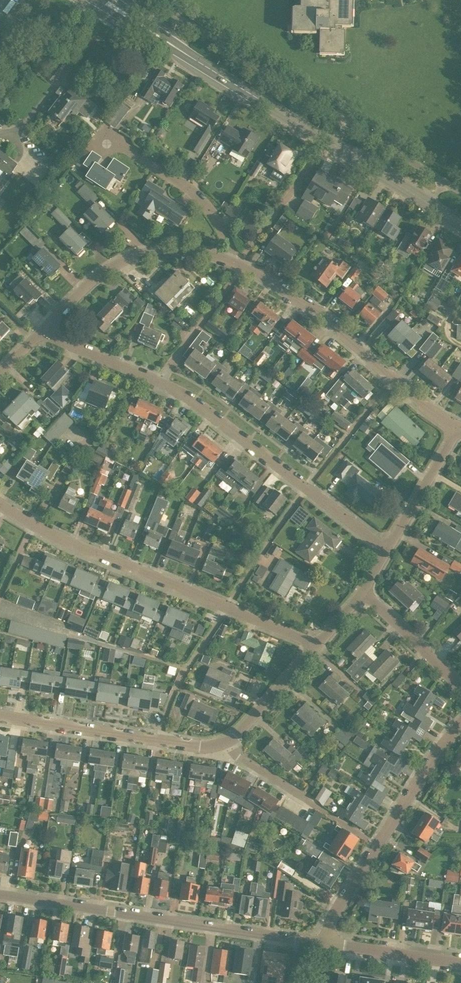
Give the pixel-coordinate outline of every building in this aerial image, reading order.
[(303,8),(295,8),(294,33),(317,34),(317,30),(321,30),(320,52),(344,53),(345,27),(351,27),(352,0),(303,0),(303,8)] [(43,75),(52,82),(66,66),(58,58),(43,75)] [(164,75),(156,70),(140,97),(148,101),(153,92),(162,98),(160,101),(170,107),(182,86),(172,80),(170,83),(162,78),(164,75)] [(49,112),(63,122),(71,112),(76,116),(79,112),(89,100),(72,87),(68,92),(67,92),(63,97),(61,96),(49,112)] [(190,117),(205,127),(191,148),(199,153),(208,138),(207,137),(219,118),(212,113),(214,111),(200,102),(190,117)] [(126,114),(117,106),(112,112),(122,119),(126,114)] [(228,127),(220,140),(232,147),(231,149),(245,158),(258,138),(243,129),(240,134),(228,127)] [(264,159),(270,162),(268,165),(275,169),(272,173),(280,178),(283,173),(284,174),(285,172),(286,172),(288,172),(289,170),(290,168),(290,167),(290,165),(289,164),(295,155),(289,151),(290,149),(285,146),(284,148),(278,145),(276,150),(271,147),(264,159)] [(14,174),(12,173),(18,165),(0,151),(0,192),(14,174)] [(106,171),(96,164),(100,157),(92,152),(85,164),(92,169),(87,176),(88,177),(86,179),(93,184),(95,181),(106,189),(114,177),(119,181),(123,176),(123,177),(125,175),(124,175),(128,169),(114,159),(106,171)] [(264,164),(257,161),(249,175),(255,179),(264,164)] [(333,201),(342,206),(352,190),(327,175),(325,178),(317,173),(302,198),(304,200),(296,213),(292,210),(289,215),(307,227),(319,207),(310,202),(314,196),(330,206),(333,201)] [(154,209),(178,225),(187,212),(177,205),(154,190),(156,187),(148,182),(142,191),(149,196),(144,203),(145,203),(138,213),(147,219),(154,209)] [(98,197),(85,184),(77,192),(90,206),(98,197)] [(353,206),(362,207),(363,199),(355,198),(353,206)] [(358,217),(373,226),(384,210),(368,200),(358,217)] [(85,215),(103,233),(114,222),(96,204),(85,215)] [(58,208),(51,214),(65,229),(72,222),(58,208)] [(384,210),(373,226),(394,239),(399,231),(393,228),(398,219),(384,210)] [(288,218),(283,214),(274,228),(279,232),(288,218)] [(258,225),(247,217),(235,234),(246,242),(258,225)] [(407,233),(396,251),(407,258),(410,254),(415,246),(421,250),(423,248),(424,249),(427,248),(428,246),(427,243),(426,242),(431,235),(419,227),(413,237),(407,233)] [(46,243),(33,230),(27,236),(30,239),(28,241),(38,251),(41,248),(46,243)] [(85,245),(70,230),(60,239),(75,255),(76,254),(78,257),(84,250),(82,248),(85,245)] [(264,251),(286,267),(298,250),(276,235),(264,251)] [(453,249),(446,245),(446,244),(442,241),(438,248),(436,246),(425,262),(442,272),(450,260),(448,259),(453,249)] [(30,263),(39,273),(43,269),(51,277),(57,271),(56,270),(60,266),(41,248),(38,251),(40,253),(33,260),(30,263)] [(324,258),(311,276),(326,287),(335,274),(342,279),(350,268),(340,261),(336,267),(324,258)] [(449,273),(446,270),(435,287),(442,291),(448,281),(451,282),(456,274),(460,277),(460,258),(458,262),(456,261),(449,273)] [(347,277),(353,281),(361,271),(354,267),(347,277)] [(155,294),(172,311),(195,288),(177,271),(155,294)] [(12,285),(16,288),(25,278),(22,274),(12,285)] [(41,296),(26,281),(15,292),(27,304),(33,298),(37,301),(41,296)] [(339,299),(351,309),(359,298),(354,294),(359,286),(354,282),(348,289),(347,289),(339,299)] [(372,294),(374,296),(382,302),(388,295),(378,287),(372,294)] [(97,325),(104,332),(110,325),(109,323),(125,306),(126,308),(132,302),(120,291),(115,297),(116,298),(98,316),(102,319),(97,325)] [(248,303),(242,299),(244,295),(238,291),(235,294),(232,292),(225,302),(235,309),(231,315),(237,319),(241,313),(248,303)] [(425,305),(435,311),(443,300),(432,293),(425,305)] [(368,306),(360,315),(371,325),(382,312),(377,307),(382,302),(374,296),(370,301),(372,303),(369,306),(368,306)] [(132,304),(139,311),(145,305),(138,298),(132,304)] [(260,304),(251,314),(261,322),(269,311),(260,304)] [(151,309),(148,315),(154,317),(157,310),(152,308),(151,308),(151,309)] [(386,318),(391,323),(399,315),(394,310),(386,318)] [(261,322),(258,326),(268,333),(279,318),(269,311),(261,322)] [(148,315),(144,313),(139,324),(144,326),(138,342),(156,349),(162,335),(149,329),(154,317),(148,315)] [(430,314),(427,320),(437,326),(440,320),(430,314)] [(174,319),(184,328),(189,322),(186,319),(181,317),(178,315),(174,319)] [(204,326),(223,340),(228,334),(209,320),(204,326)] [(173,321),(170,325),(179,332),(182,328),(173,321)] [(0,340),(9,330),(0,322),(0,339),(0,340)] [(281,343),(288,349),(303,330),(292,322),(283,332),(284,332),(279,338),(282,340),(281,343)] [(383,332),(397,346),(411,331),(402,322),(393,331),(389,327),(383,332)] [(249,329),(253,332),(258,326),(254,323),(249,329)] [(258,326),(253,332),(258,336),(263,330),(258,326)] [(297,355),(303,360),(310,352),(306,349),(314,339),(303,330),(288,349),(289,349),(291,346),(299,352),(299,353),(297,355)] [(237,334),(232,331),(224,341),(229,345),(237,334)] [(411,331),(397,346),(411,359),(416,354),(411,349),(421,340),(411,331)] [(419,350),(425,354),(436,342),(435,341),(439,337),(433,333),(419,350)] [(184,364),(194,372),(204,358),(201,356),(203,352),(203,348),(199,345),(202,341),(197,337),(185,352),(190,356),(184,364)] [(436,342),(425,354),(431,360),(442,347),(436,342)] [(313,364),(320,371),(333,354),(322,346),(314,356),(310,352),(303,360),(311,366),(313,364)] [(267,357),(261,353),(254,362),(259,366),(267,357)] [(333,354),(320,371),(325,365),(331,370),(327,375),(333,379),(337,374),(345,363),(333,354)] [(209,373),(212,376),(221,364),(215,359),(211,364),(204,358),(194,372),(204,380),(209,373)] [(419,371),(430,381),(440,370),(428,360),(419,371)] [(58,362),(42,379),(55,392),(50,398),(62,409),(67,404),(68,405),(72,400),(71,400),(74,397),(61,385),(71,375),(58,362)] [(458,381),(460,376),(460,363),(460,362),(451,376),(458,381)] [(210,384),(221,392),(231,379),(225,374),(228,370),(221,364),(212,376),(215,378),(210,384)] [(440,370),(430,381),(442,390),(451,379),(440,370)] [(325,395),(316,407),(316,408),(324,399),(328,402),(331,400),(334,403),(330,407),(332,409),(330,411),(332,413),(334,410),(363,380),(353,371),(345,379),(342,376),(326,395),(325,395)] [(274,379),(267,374),(263,379),(270,384),(274,379)] [(236,394),(239,396),(248,385),(240,379),(238,379),(235,383),(231,379),(221,392),(231,400),(236,394)] [(373,388),(363,380),(334,410),(335,411),(340,405),(346,410),(351,404),(350,403),(358,394),(363,399),(373,388)] [(112,390),(94,382),(89,395),(81,392),(76,402),(75,402),(73,407),(83,411),(86,403),(103,411),(112,390)] [(238,405),(248,413),(261,395),(248,385),(239,396),(242,399),(238,405)] [(310,402),(316,407),(325,395),(320,391),(310,402)] [(36,404),(23,393),(13,403),(21,411),(23,409),(30,417),(39,408),(40,406),(52,418),(60,409),(47,398),(43,402),(40,399),(36,404)] [(263,415),(266,417),(275,405),(269,400),(265,405),(258,400),(262,396),(261,395),(248,413),(258,421),(263,415)] [(136,429),(140,431),(145,420),(151,406),(138,401),(137,406),(131,404),(127,413),(138,417),(136,422),(138,423),(136,429)] [(28,419),(30,417),(23,409),(21,411),(13,403),(3,414),(17,427),(18,425),(25,417),(28,419)] [(383,422),(399,437),(411,448),(414,445),(423,435),(395,409),(389,403),(377,416),(383,422)] [(275,405),(266,417),(269,420),(265,426),(275,434),(285,420),(279,416),(283,411),(278,407),(275,405)] [(145,420),(140,431),(141,431),(137,440),(145,443),(149,433),(147,433),(151,422),(157,425),(163,411),(151,406),(145,420)] [(330,417),(347,429),(351,424),(334,411),(330,417)] [(322,424),(326,419),(315,412),(311,417),(322,424)] [(65,413),(61,418),(70,426),(75,422),(65,413)] [(61,418),(56,422),(66,431),(70,426),(61,418)] [(166,421),(148,457),(152,459),(156,452),(157,453),(165,443),(168,443),(173,447),(178,440),(183,434),(185,435),(190,427),(182,422),(181,424),(175,420),(172,425),(166,421)] [(290,436),(293,438),(302,426),(296,421),(292,426),(285,420),(275,434),(285,442),(290,436)] [(56,422),(52,427),(62,436),(66,431),(56,422)] [(291,446),(302,454),(312,441),(306,437),(310,431),(302,426),(293,438),(296,440),(291,446)] [(52,427),(48,431),(58,440),(62,436),(52,427)] [(16,431),(11,437),(19,444),(24,439),(16,431)] [(58,440),(48,431),(43,436),(53,445),(58,440)] [(377,434),(371,442),(379,448),(370,458),(394,478),(401,470),(400,470),(403,467),(404,468),(405,467),(397,460),(401,454),(377,434)] [(190,461),(195,465),(212,444),(201,436),(193,447),(191,446),(187,452),(193,457),(190,461)] [(19,444),(11,437),(6,441),(15,449),(19,444)] [(316,437),(312,441),(302,454),(312,462),(319,454),(325,458),(332,449),(316,437)] [(212,444),(195,465),(202,470),(206,465),(211,469),(215,464),(214,463),(222,452),(212,444)] [(95,452),(105,458),(106,457),(114,462),(118,464),(119,464),(124,467),(128,460),(100,445),(95,452)] [(24,457),(30,461),(36,452),(30,447),(24,457)] [(87,458),(100,465),(104,459),(90,452),(87,458)] [(4,475),(13,464),(8,459),(3,465),(0,463),(0,471),(4,475)] [(230,493),(247,471),(235,462),(234,464),(228,459),(215,475),(233,489),(230,493)] [(346,486),(349,488),(345,494),(353,500),(357,495),(375,508),(383,496),(357,476),(360,471),(347,460),(335,475),(342,480),(347,474),(352,478),(346,486)] [(17,478),(28,484),(37,469),(27,462),(17,478)] [(47,472),(53,476),(60,467),(53,462),(47,472)] [(101,468),(91,493),(97,496),(102,485),(104,486),(108,476),(107,476),(109,472),(101,468)] [(46,474),(37,469),(28,484),(32,487),(29,491),(30,492),(31,490),(40,496),(46,487),(48,488),(48,487),(42,484),(45,478),(50,481),(53,476),(47,472),(46,474)] [(247,471),(230,493),(233,496),(238,490),(239,490),(243,486),(249,491),(258,480),(247,471)] [(158,483),(165,488),(173,477),(165,472),(158,483)] [(125,489),(118,506),(125,509),(136,481),(138,475),(134,473),(128,490),(125,489)] [(136,481),(125,509),(131,511),(142,484),(136,481)] [(73,497),(78,487),(71,484),(66,493),(59,508),(71,515),(78,501),(72,499),(73,497)] [(194,502),(201,493),(200,493),(193,487),(185,498),(192,504),(194,502)] [(201,493),(194,502),(213,515),(216,512),(205,502),(212,493),(205,487),(200,493),(201,493)] [(264,487),(253,501),(258,505),(260,503),(264,506),(263,507),(274,515),(285,501),(274,492),(271,496),(268,493),(269,491),(264,487)] [(460,512),(460,495),(456,493),(449,505),(460,512)] [(90,510),(84,523),(96,528),(107,501),(108,499),(104,498),(103,500),(101,499),(95,512),(90,510)] [(107,501),(96,528),(108,533),(114,520),(114,519),(120,522),(122,515),(116,512),(109,510),(112,503),(107,501)] [(290,519),(301,527),(310,515),(300,507),(290,519)] [(134,516),(129,514),(120,535),(133,541),(139,528),(131,525),(134,516)] [(231,514),(226,522),(232,526),(237,519),(231,514)] [(301,546),(296,553),(309,563),(325,542),(334,549),(341,540),(314,519),(307,528),(312,532),(301,546)] [(172,529),(178,531),(182,522),(176,520),(172,529)] [(144,545),(157,550),(162,538),(165,538),(169,528),(153,522),(153,524),(144,545)] [(203,541),(209,544),(217,525),(210,523),(203,541)] [(440,523),(433,535),(460,552),(460,535),(440,523)] [(166,556),(179,562),(185,547),(179,545),(181,538),(176,536),(173,542),(172,542),(166,556)] [(185,547),(179,562),(193,567),(199,553),(198,552),(200,546),(194,544),(192,550),(185,547)] [(202,571),(214,576),(213,578),(221,581),(221,579),(222,579),(226,569),(212,563),(214,557),(221,560),(223,553),(211,548),(209,555),(207,560),(206,561),(202,571)] [(433,573),(433,574),(441,579),(448,567),(419,549),(412,561),(417,565),(424,570),(425,568),(433,573)] [(40,574),(50,578),(57,561),(55,560),(56,557),(46,553),(42,561),(45,562),(44,564),(37,561),(33,570),(41,573),(40,574)] [(32,568),(36,559),(26,555),(22,564),(32,568)] [(454,560),(449,567),(460,574),(460,564),(454,560)] [(50,578),(66,584),(69,575),(65,573),(68,565),(57,561),(50,578)] [(271,589),(284,597),(292,583),(304,590),(311,579),(280,561),(273,572),(279,575),(271,589)] [(262,564),(257,573),(264,577),(268,568),(262,564)] [(66,584),(80,590),(87,573),(77,569),(74,577),(69,575),(66,584)] [(87,573),(80,590),(96,597),(100,588),(97,586),(101,575),(91,571),(90,574),(87,573)] [(390,592),(408,609),(415,601),(418,604),(423,598),(408,584),(406,586),(400,581),(390,592)] [(100,588),(96,597),(113,604),(120,587),(110,583),(106,590),(100,588)] [(113,604),(128,610),(132,601),(127,599),(130,591),(120,587),(113,604)] [(451,589),(447,597),(454,601),(458,593),(451,589)] [(128,610),(142,616),(149,599),(139,595),(136,602),(132,601),(128,610)] [(437,596),(429,606),(442,614),(449,604),(437,596)] [(35,602),(26,599),(23,606),(32,610),(35,602)] [(142,616),(157,622),(161,613),(156,611),(159,603),(149,599),(142,616)] [(41,601),(37,611),(44,614),(48,604),(41,601)] [(71,612),(59,607),(55,618),(67,622),(71,612)] [(157,622),(172,629),(179,612),(168,607),(165,615),(161,613),(157,622)] [(179,612),(172,629),(182,633),(182,632),(189,635),(193,627),(186,623),(189,616),(179,612)] [(71,629),(80,633),(84,623),(75,619),(71,629)] [(8,633),(14,635),(18,623),(11,621),(8,633)] [(14,635),(20,637),(23,624),(18,623),(14,635)] [(20,637),(26,638),(29,626),(23,624),(20,637)] [(219,629),(216,634),(224,638),(226,633),(225,633),(226,631),(227,632),(229,627),(224,625),(221,630),(219,629)] [(26,638),(32,640),(35,628),(29,626),(26,638)] [(32,640),(38,642),(41,629),(35,628),(32,640)] [(91,628),(88,635),(98,639),(101,632),(91,628)] [(38,642),(44,644),(48,631),(41,629),(38,642)] [(346,671),(351,677),(369,658),(364,653),(375,640),(365,630),(347,649),(357,659),(355,660),(356,661),(346,671)] [(44,644),(50,645),(54,633),(48,631),(44,644)] [(102,631),(99,638),(106,641),(109,634),(102,631)] [(241,643),(256,649),(254,654),(248,651),(244,659),(266,668),(275,647),(259,641),(259,642),(251,639),(252,635),(246,632),(241,643)] [(50,645),(55,647),(56,647),(59,634),(54,633),(50,645)] [(59,634),(56,647),(61,649),(63,649),(67,637),(59,634)] [(117,644),(129,648),(133,639),(121,634),(117,644)] [(68,639),(67,648),(75,649),(76,640),(68,639)] [(132,642),(130,648),(136,651),(139,645),(132,642)] [(104,656),(114,657),(115,651),(105,649),(104,656)] [(369,658),(351,677),(357,682),(366,672),(368,670),(379,679),(396,661),(386,651),(374,663),(369,658)] [(209,694),(212,688),(237,699),(240,692),(227,686),(231,678),(230,677),(232,671),(223,667),(220,673),(209,668),(200,690),(209,694)] [(8,688),(11,670),(0,668),(0,687),(8,688)] [(21,681),(26,682),(27,672),(11,670),(8,688),(11,688),(11,690),(12,691),(18,692),(19,691),(19,690),(21,681)] [(29,691),(40,693),(43,675),(27,672),(26,682),(30,683),(29,691)] [(346,682),(341,688),(336,683),(341,678),(334,672),(319,688),(339,705),(348,694),(347,693),(352,687),(346,682)] [(406,678),(401,673),(392,684),(397,688),(406,678)] [(52,686),(59,688),(61,677),(43,675),(40,693),(51,695),(52,686)] [(64,697),(75,699),(78,680),(61,677),(59,688),(65,689),(64,697)] [(96,702),(107,704),(110,685),(111,680),(100,678),(99,680),(94,679),(94,683),(92,693),(97,693),(96,702)] [(87,692),(92,693),(94,683),(78,680),(75,699),(80,699),(80,701),(85,700),(86,700),(87,692)] [(141,690),(138,709),(143,710),(143,711),(149,712),(149,711),(149,708),(158,709),(159,706),(163,707),(167,695),(153,693),(154,685),(143,683),(141,690)] [(118,697),(124,698),(125,688),(110,685),(107,704),(117,705),(118,697)] [(418,696),(415,701),(429,709),(433,703),(442,708),(445,702),(419,685),(414,693),(418,696)] [(127,707),(138,709),(141,690),(125,688),(124,698),(128,699),(127,707)] [(362,697),(368,702),(364,706),(368,710),(376,701),(367,692),(362,697)] [(195,699),(186,695),(181,708),(190,711),(188,716),(197,721),(198,718),(209,723),(210,720),(214,722),(218,712),(194,701),(195,699)] [(414,718),(412,722),(427,731),(433,721),(425,716),(429,709),(415,701),(412,706),(408,703),(403,710),(414,718)] [(292,719),(311,737),(321,726),(322,727),(327,722),(306,703),(301,708),(292,719)] [(397,730),(393,735),(407,744),(411,737),(420,742),(427,731),(412,722),(408,727),(397,720),(392,727),(397,730)] [(337,730),(333,735),(344,746),(354,736),(343,726),(338,731),(337,730)] [(393,752),(390,757),(405,766),(411,756),(403,750),(407,744),(393,735),(390,740),(386,737),(381,744),(393,752)] [(6,757),(9,737),(0,736),(0,756),(6,757)] [(32,769),(36,741),(24,739),(22,753),(27,754),(26,761),(28,761),(26,773),(31,774),(32,769)] [(291,745),(286,751),(273,740),(264,751),(283,768),(289,772),(292,769),(303,757),(301,756),(305,751),(299,747),(296,750),(291,745)] [(48,743),(36,741),(32,769),(37,770),(37,765),(39,766),(40,756),(46,757),(48,743)] [(60,778),(65,779),(70,746),(58,745),(55,758),(61,759),(60,766),(61,766),(60,778)] [(70,746),(65,779),(69,779),(69,775),(70,775),(71,767),(73,767),(74,761),(80,762),(82,748),(70,746)] [(375,764),(372,769),(385,778),(390,771),(398,777),(405,766),(390,757),(389,757),(378,749),(375,754),(370,761),(375,764)] [(99,779),(103,752),(91,750),(89,764),(95,764),(94,771),(95,771),(93,783),(98,784),(99,779)] [(115,754),(103,752),(99,779),(104,780),(105,773),(106,773),(107,766),(113,767),(115,754)] [(126,789),(132,790),(136,757),(125,755),(122,769),(121,775),(128,776),(126,789)] [(136,757),(132,790),(137,790),(139,777),(146,778),(149,759),(136,757)] [(7,761),(0,760),(0,767),(14,770),(15,762),(7,761)] [(160,793),(166,794),(170,762),(158,760),(155,780),(162,781),(160,793)] [(170,762),(166,794),(171,795),(172,790),(179,789),(181,777),(183,764),(170,762)] [(201,787),(204,767),(199,767),(199,765),(198,764),(194,763),(193,764),(192,765),(190,779),(196,780),(195,786),(196,786),(194,794),(199,794),(200,787),(201,787)] [(209,768),(204,767),(201,787),(206,788),(207,781),(214,782),(216,769),(215,769),(216,767),(215,766),(210,765),(209,766),(209,768)] [(309,784),(315,788),(328,769),(322,765),(309,784)] [(14,770),(4,768),(2,777),(12,779),(14,770)] [(14,778),(21,779),(22,768),(15,768),(14,778)] [(371,786),(368,791),(383,800),(389,790),(381,784),(385,778),(372,769),(368,774),(364,771),(359,779),(371,786)] [(229,799),(230,800),(231,795),(240,778),(228,773),(222,786),(227,788),(225,791),(218,790),(217,798),(217,799),(216,806),(221,806),(222,799),(224,799),(224,797),(229,800),(229,799)] [(230,800),(243,806),(243,805),(247,798),(244,797),(251,784),(240,778),(231,795),(230,800)] [(210,797),(217,798),(218,790),(219,786),(212,785),(210,797)] [(320,785),(313,798),(319,801),(322,805),(323,806),(332,792),(326,788),(320,785)] [(255,804),(260,807),(268,795),(257,788),(250,800),(247,798),(243,805),(243,806),(251,810),(255,804)] [(353,798),(350,803),(364,812),(368,806),(376,811),(383,800),(368,791),(365,796),(353,788),(349,795),(353,798)] [(0,794),(0,804),(9,805),(10,796),(0,794)] [(268,795),(260,807),(265,810),(260,821),(265,824),(270,814),(278,801),(268,795)] [(34,808),(43,809),(45,798),(36,797),(34,808)] [(45,798),(43,809),(44,809),(44,811),(51,812),(53,800),(45,798)] [(60,811),(67,812),(68,802),(61,801),(60,811)] [(364,812),(350,803),(347,808),(342,805),(338,813),(364,830),(368,824),(360,818),(364,812)] [(86,814),(94,815),(95,805),(87,804),(86,814)] [(102,806),(100,817),(110,819),(112,808),(102,806)] [(274,817),(280,820),(286,809),(281,806),(274,817)] [(49,813),(38,811),(29,809),(28,814),(30,814),(25,828),(32,829),(34,821),(37,822),(38,820),(47,822),(49,813)] [(280,820),(285,824),(292,813),(286,809),(280,820)] [(309,823),(314,826),(316,827),(323,815),(316,810),(314,813),(309,822),(309,823)] [(145,825),(152,826),(153,813),(146,812),(145,825)] [(285,824),(291,827),(298,816),(292,813),(285,824)] [(129,814),(127,822),(133,824),(136,816),(129,814)] [(426,814),(419,824),(440,837),(443,832),(438,828),(437,830),(434,829),(439,822),(426,814)] [(76,816),(67,815),(66,824),(74,825),(76,816)] [(291,827),(296,830),(303,819),(298,816),(291,827)] [(296,830),(302,834),(309,823),(309,822),(303,819),(296,830)] [(115,830),(128,832),(129,825),(116,823),(115,830)] [(175,841),(182,842),(184,824),(178,823),(175,841)] [(309,823),(302,834),(308,837),(314,826),(309,823)] [(440,837),(419,824),(412,834),(425,843),(430,836),(432,837),(431,839),(436,843),(440,837)] [(340,834),(336,841),(351,850),(352,849),(353,849),(355,846),(355,845),(358,840),(343,830),(336,826),(334,830),(340,834)] [(8,846),(16,847),(18,833),(10,832),(8,846)] [(159,839),(158,849),(157,852),(166,854),(168,840),(159,839)] [(318,846),(310,841),(304,850),(319,858),(318,859),(307,876),(329,890),(339,873),(344,866),(322,853),(323,852),(316,848),(318,846)] [(351,850),(336,841),(332,847),(326,843),(323,848),(329,852),(344,861),(348,856),(349,856),(351,853),(350,852),(351,850)] [(232,843),(230,849),(242,853),(244,847),(232,843)] [(415,856),(426,863),(431,855),(420,847),(415,856)] [(157,852),(158,849),(150,848),(148,865),(155,866),(157,852)] [(19,875),(33,877),(37,851),(23,849),(21,859),(19,875)] [(104,858),(105,851),(93,849),(91,864),(78,862),(78,864),(73,864),(71,877),(76,877),(75,884),(92,887),(94,873),(101,874),(103,858),(104,858)] [(71,852),(58,850),(56,861),(51,861),(49,876),(61,878),(63,862),(70,863),(71,852)] [(220,852),(209,850),(207,860),(218,862),(220,852)] [(6,873),(9,855),(0,854),(0,872),(6,873)] [(398,874),(401,870),(407,874),(411,868),(417,873),(421,867),(408,858),(407,859),(400,854),(390,869),(398,874)] [(254,860),(252,871),(259,872),(261,861),(254,860)] [(295,869),(281,861),(277,868),(291,876),(295,869)] [(144,897),(145,895),(147,895),(149,879),(144,878),(146,864),(136,862),(133,877),(137,878),(135,893),(139,894),(140,896),(144,897)] [(130,865),(114,863),(113,871),(107,870),(106,880),(111,881),(110,890),(126,892),(130,865)] [(272,891),(279,892),(281,873),(282,873),(282,872),(274,868),(271,887),(273,887),(272,891)] [(447,870),(446,881),(458,883),(459,871),(447,870)] [(154,896),(166,898),(168,883),(170,873),(159,872),(157,881),(156,881),(154,896)] [(281,873),(279,892),(278,900),(284,901),(282,917),(296,919),(299,894),(288,892),(290,884),(281,883),(282,873),(281,873)] [(221,889),(218,906),(227,907),(227,904),(232,905),(232,902),(237,903),(241,877),(235,875),(233,885),(222,883),(221,889)] [(180,900),(190,901),(190,904),(195,904),(196,902),(197,902),(199,886),(195,885),(196,878),(187,877),(186,884),(183,883),(180,900)] [(218,906),(221,889),(222,883),(221,883),(221,889),(208,887),(206,901),(210,901),(209,904),(210,904),(210,907),(216,908),(218,906)] [(249,898),(246,897),(242,896),(240,903),(239,910),(243,910),(242,915),(244,915),(246,917),(248,918),(250,916),(251,916),(254,898),(256,883),(251,883),(249,898)] [(253,917),(255,917),(256,919),(259,919),(261,918),(262,918),(263,914),(267,914),(268,907),(270,893),(265,892),(265,891),(264,891),(264,888),(263,886),(258,885),(256,898),(253,917)] [(368,921),(378,922),(378,916),(398,919),(400,901),(392,899),(392,904),(371,901),(368,921)] [(417,902),(415,912),(404,910),(402,920),(408,921),(407,927),(408,927),(408,928),(413,929),(414,928),(419,928),(423,902),(417,902)] [(439,928),(442,906),(423,902),(419,928),(424,929),(425,931),(430,931),(431,930),(432,927),(439,928)] [(445,914),(442,932),(443,932),(444,934),(448,934),(449,933),(455,934),(459,906),(452,905),(451,915),(445,914)] [(4,955),(10,956),(13,934),(15,934),(18,917),(8,916),(5,933),(3,945),(5,946),(4,955)] [(13,934),(10,956),(12,956),(18,957),(21,935),(24,918),(18,917),(15,934),(13,934)] [(47,922),(34,920),(31,937),(30,944),(37,946),(38,938),(44,939),(47,922)] [(61,946),(60,956),(58,955),(55,975),(64,977),(70,940),(66,939),(69,926),(55,923),(53,940),(59,941),(58,946),(61,946)] [(75,927),(72,946),(78,947),(77,955),(81,956),(80,962),(89,963),(90,958),(91,951),(86,950),(89,929),(75,927)] [(98,948),(97,954),(105,955),(106,950),(109,950),(111,934),(98,931),(95,948),(98,948)] [(140,962),(149,964),(152,949),(155,949),(157,934),(144,932),(140,962)] [(128,963),(134,964),(137,952),(139,937),(126,935),(123,952),(127,957),(127,961),(128,963)] [(184,943),(171,941),(168,957),(181,960),(184,943)] [(25,946),(21,968),(29,970),(31,962),(33,962),(35,952),(32,952),(33,947),(25,946)] [(191,946),(188,966),(194,967),(192,982),(200,982),(202,969),(205,948),(191,946)] [(236,949),(233,974),(248,976),(248,980),(255,981),(257,969),(251,968),(253,951),(246,950),(246,948),(239,947),(239,949),(236,949)] [(211,974),(226,976),(229,952),(215,949),(211,974)] [(261,972),(264,972),(263,979),(270,980),(270,982),(278,982),(278,981),(281,982),(282,973),(281,973),(282,967),(283,967),(285,957),(275,955),(274,965),(263,963),(261,972)] [(99,957),(98,967),(112,970),(114,959),(99,957)] [(155,982),(157,982),(159,982),(166,982),(167,978),(169,979),(171,964),(160,962),(158,970),(155,982)] [(117,968),(115,982),(124,982),(125,969),(117,968)] [(158,970),(148,968),(145,982),(155,982),(158,970)] [(330,982),(351,982),(351,980),(347,979),(347,976),(331,974),(330,982)]
